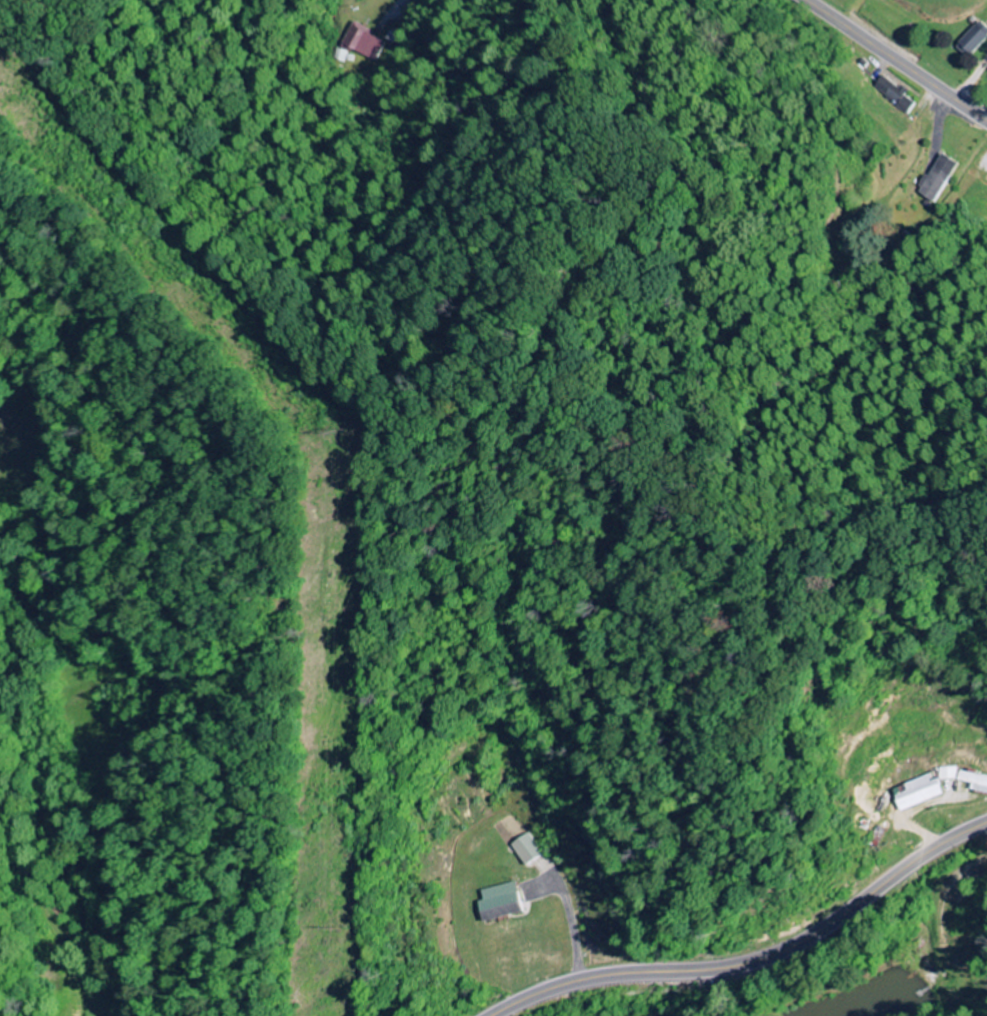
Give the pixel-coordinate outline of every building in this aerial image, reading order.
[(982,21),(959,47),(972,59),(986,42),(986,25),(982,21)] [(344,51),(340,49),(336,57),(346,62),(352,50),(378,61),(388,39),(356,24),(344,51)] [(912,92),(903,84),(899,88),(885,75),(876,86),(907,116),(917,105),(908,96),(912,92)] [(918,195),(936,204),(959,161),(942,152),(918,195)] [(942,769),(942,781),(959,780),(959,768),(942,769)] [(976,785),(975,791),(986,793),(986,777),(964,772),(961,782),(976,785)] [(895,789),(904,813),(947,797),(938,774),(895,789)] [(515,846),(531,867),(546,855),(530,834),(515,846)] [(484,903),(489,923),(531,914),(524,883),(487,891),(489,901),(484,903)]
